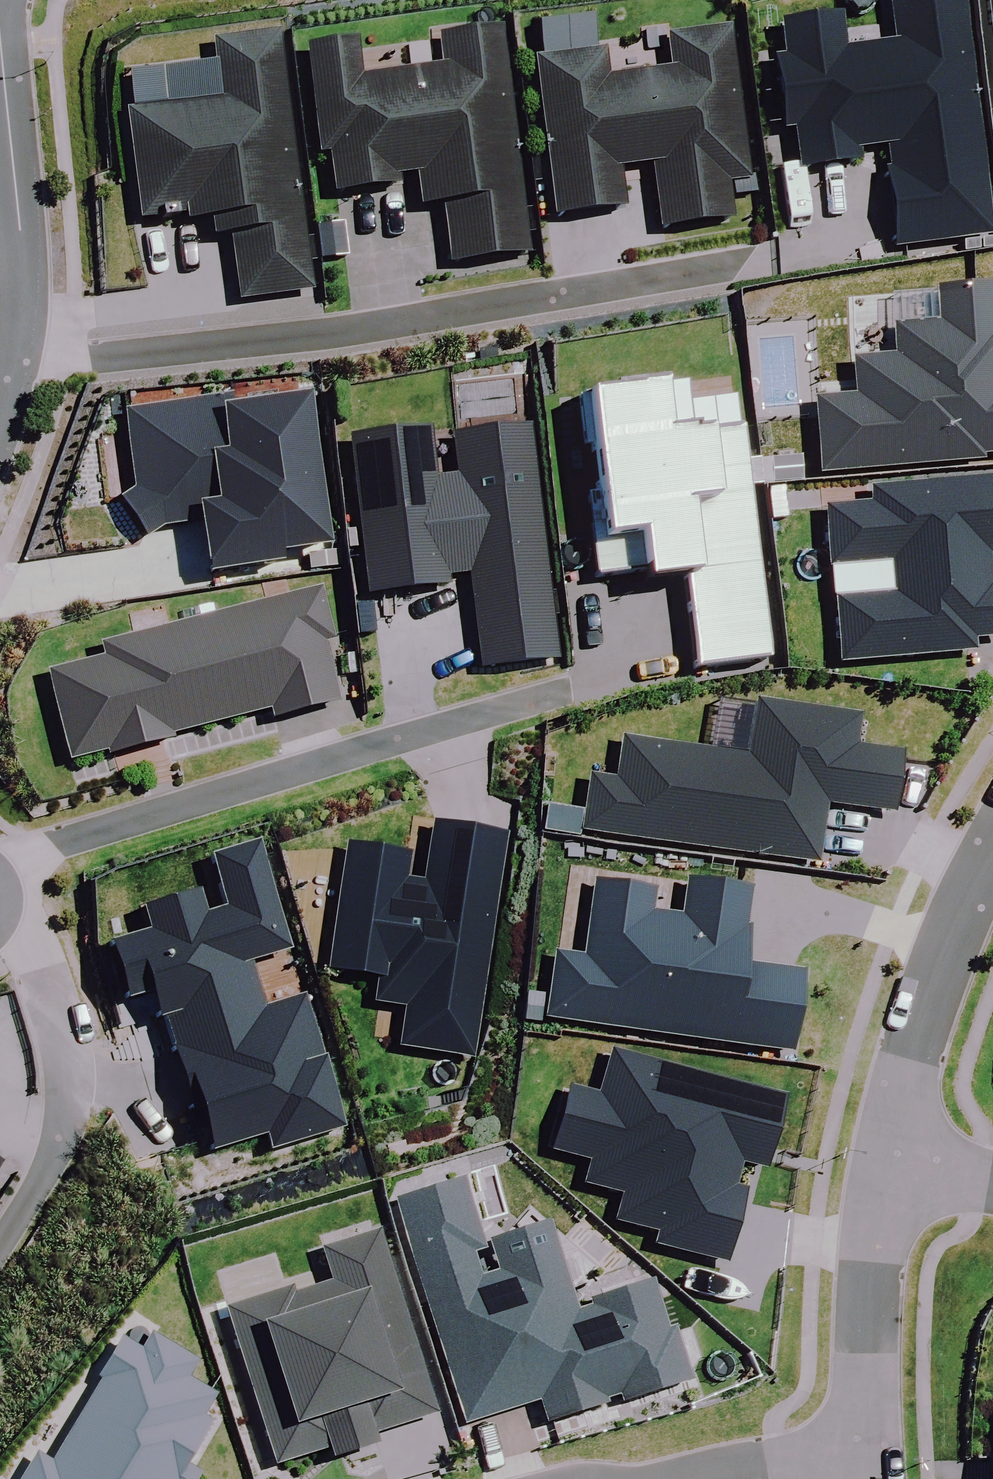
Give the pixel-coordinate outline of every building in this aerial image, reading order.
[(991,231),(960,0),(890,0),(896,40),(842,48),(837,14),(779,22),(784,57),(774,59),(783,128),(793,127),(799,168),(858,160),(856,147),(880,144),(894,244),(991,231)] [(594,18),(536,26),(540,58),(530,60),(551,214),(622,204),(617,166),(649,162),(658,227),(730,217),(725,181),(747,178),(726,26),(665,34),(670,69),(603,78),(594,18)] [(352,40),(304,46),(318,152),(328,150),(333,191),(416,180),(420,204),(442,201),(450,259),(525,249),(494,29),(435,37),(439,66),(357,77),(352,40)] [(129,111),(126,112),(140,218),(208,209),(211,234),(228,232),(237,298),(309,288),(274,32),(213,41),(216,64),(124,76),(129,111)] [(818,471),(980,458),(980,453),(992,452),(992,312),(991,285),(934,290),(936,323),(892,326),(895,356),(851,359),(854,396),(812,400),(818,471)] [(696,665),(765,657),(740,428),(664,436),(659,388),(575,397),(580,445),(591,443),(597,494),(586,495),(595,576),(643,570),(644,579),(686,575),(696,665)] [(274,551),(324,544),(301,398),(229,409),(227,397),(120,413),(132,489),(117,499),(144,536),(159,526),(197,520),(205,573),(276,562),(274,551)] [(556,660),(525,424),(450,434),(455,476),(433,479),(426,427),(345,438),(366,593),(446,583),(445,575),(468,572),(481,669),(556,660)] [(840,661),(972,650),(971,638),(992,637),(992,584),(989,585),(986,553),(992,553),(992,479),(867,489),(869,504),(823,507),(828,565),(833,565),(840,661)] [(319,589),(99,646),(103,659),(45,674),(67,760),(103,750),(105,756),(170,739),(169,734),(268,708),(271,718),(336,702),(321,641),(332,638),(319,589)] [(588,777),(581,830),(814,861),(822,802),(891,812),(899,753),(853,746),(857,716),(755,703),(747,756),(620,739),(614,781),(588,777)] [(581,812),(545,807),(541,832),(578,837),(581,812)] [(398,1046),(471,1057),(503,833),(431,822),(421,884),(401,881),(405,854),(345,845),(326,970),(375,977),(371,1002),(404,1007),(398,1046)] [(288,950),(255,844),(207,858),(224,910),(202,917),(194,892),(138,909),(146,933),(107,945),(124,999),(151,991),(188,1109),(194,1107),(207,1151),(264,1133),(269,1151),(343,1128),(303,997),(260,1011),(245,963),(288,950)] [(552,955),(543,1016),(790,1050),(801,973),(743,965),(748,928),(743,927),(748,889),(685,881),(681,916),(649,912),(652,890),(593,882),(582,959),(552,955)] [(781,1098),(609,1052),(597,1095),(567,1087),(551,1149),(589,1159),(582,1185),(621,1195),(614,1220),(657,1232),(654,1244),(724,1263),(744,1190),(732,1187),(738,1162),(762,1168),(781,1098)] [(459,1180),(391,1201),(460,1423),(538,1399),(546,1425),(686,1381),(655,1281),(571,1307),(546,1225),(479,1246),(459,1180)] [(329,1278),(226,1310),(275,1465),(326,1449),(329,1459),(373,1445),(370,1436),(433,1416),(376,1233),(320,1250),(329,1278)] [(19,1478),(194,1478),(197,1474),(182,1465),(205,1425),(197,1420),(212,1395),(183,1377),(191,1363),(148,1337),(138,1353),(119,1341),(95,1380),(99,1382),(50,1465),(33,1456),(19,1478)]
